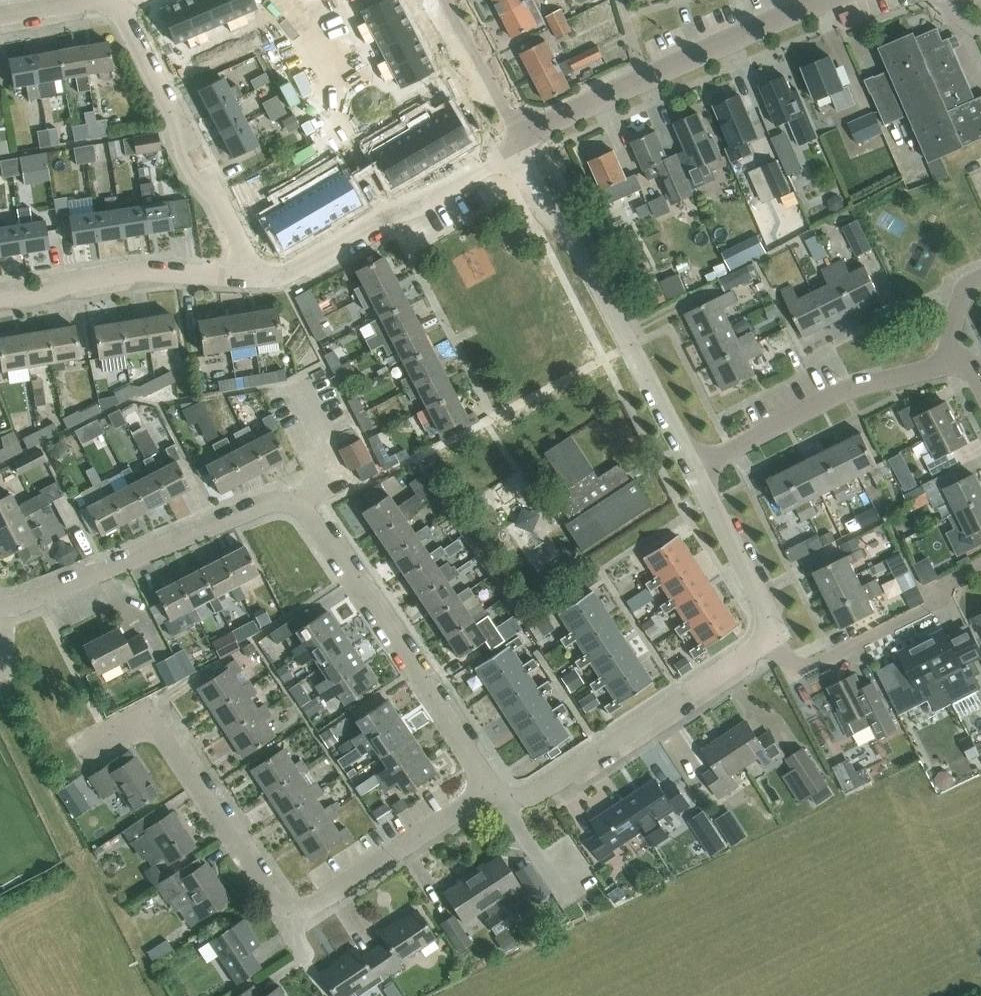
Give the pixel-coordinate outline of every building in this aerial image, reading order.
[(185,6),(198,34),(218,25),(207,0),(198,0),(185,6)] [(218,25),(238,16),(231,0),(207,0),(218,25)] [(238,16),(256,7),(253,0),(231,0),(238,16)] [(367,4),(376,22),(406,8),(403,0),(375,0),(367,4)] [(501,12),(525,0),(495,0),(501,12)] [(501,12),(513,36),(544,20),(534,0),(525,0),(501,12)] [(185,6),(167,14),(180,42),(198,34),(185,6)] [(288,30),(300,22),(290,7),(278,16),(288,30)] [(546,15),(551,26),(567,18),(562,7),(546,15)] [(406,8),(376,22),(386,41),(416,26),(406,8)] [(551,26),(552,27),(558,38),(573,30),(567,18),(551,26)] [(416,26),(386,41),(395,60),(425,45),(416,26)] [(975,97),(949,36),(943,39),(937,26),(915,36),(913,32),(880,47),(890,68),(864,80),(870,92),(871,92),(885,124),(903,116),(893,94),(899,91),(929,159),(980,137),(980,94),(975,97)] [(108,39),(82,44),(87,71),(88,71),(113,67),(108,39)] [(521,52),(533,75),(559,62),(547,39),(521,52)] [(603,54),(597,43),(559,63),(559,62),(533,75),(546,99),(571,86),(565,74),(575,69),(575,68),(603,54)] [(91,89),(88,71),(87,71),(82,44),(58,48),(63,76),(75,73),(79,91),(91,89)] [(425,45),(395,60),(404,79),(434,64),(425,45)] [(58,48),(34,52),(38,80),(63,76),(58,48)] [(13,84),(26,82),(29,98),(41,96),(38,80),(34,52),(8,57),(13,84)] [(838,109),(856,102),(848,83),(843,85),(831,55),(803,66),(816,98),(831,92),(838,109)] [(580,77),(581,80),(595,75),(592,67),(584,71),(584,75),(580,77)] [(250,79),(254,88),(269,80),(265,71),(250,79)] [(798,87),(791,90),(786,75),(785,74),(761,84),(773,114),(777,125),(784,122),(790,120),(799,143),(817,135),(810,117),(810,116),(799,90),(798,87)] [(237,83),(228,88),(222,76),(197,89),(209,112),(234,99),(243,94),(237,83)] [(397,92),(402,104),(428,93),(422,81),(397,92)] [(758,135),(740,93),(715,104),(732,145),(727,147),(732,159),(752,151),(747,140),(758,135)] [(261,101),(266,110),(280,103),(276,94),(261,101)] [(209,112),(221,134),(245,121),(234,99),(209,112)] [(271,119),(285,112),(280,103),(266,110),(271,119)] [(84,111),(86,121),(89,137),(99,136),(96,119),(94,109),(84,111)] [(447,109),(431,117),(449,148),(464,141),(447,109)] [(857,142),(883,130),(874,110),(848,121),(857,142)] [(675,121),(687,149),(691,159),(682,163),(693,187),(716,177),(709,161),(722,156),(713,136),(710,138),(698,111),(675,121)] [(292,130),(299,126),(300,125),(294,115),(293,113),(280,120),(287,132),(292,130)] [(106,117),(96,119),(99,136),(109,134),(106,117)] [(431,117),(416,126),(434,158),(449,149),(449,148),(431,117)] [(257,144),(245,121),(221,134),(233,156),(257,144)] [(57,126),(47,128),(49,144),(59,142),(57,126)] [(416,126),(400,135),(419,167),(434,158),(416,126)] [(40,146),(49,144),(47,128),(37,129),(40,146)] [(132,135),(133,136),(135,152),(161,148),(158,130),(132,135)] [(682,163),(673,167),(656,130),(633,140),(645,168),(648,179),(663,173),(676,201),(695,192),(693,187),(682,163)] [(400,135),(385,144),(403,176),(419,167),(400,135)] [(135,152),(133,136),(123,138),(122,138),(124,154),(135,152)] [(108,140),(110,157),(120,156),(117,139),(108,140)] [(91,143),(82,145),(85,162),(94,160),(91,143)] [(82,145),(74,146),(77,164),(85,162),(82,145)] [(630,185),(626,177),(627,177),(615,148),(590,159),(603,188),(616,182),(619,190),(630,185)] [(19,156),(9,158),(12,175),(21,173),(19,156)] [(947,174),(941,156),(926,162),(934,180),(947,174)] [(12,175),(9,158),(0,160),(3,176),(12,175)] [(777,159),(762,166),(775,196),(790,189),(777,159)] [(335,168),(316,178),(335,213),(354,202),(335,168)] [(168,199),(153,201),(152,191),(151,181),(146,182),(145,174),(139,175),(143,203),(142,203),(146,231),(172,227),(168,199)] [(316,178),(297,188),(316,223),(335,213),(316,178)] [(297,188),(278,199),(297,233),(316,223),(297,188)] [(66,196),(54,198),(56,215),(69,212),(66,196)] [(278,199),(259,209),(279,245),(297,233),(278,199)] [(142,203),(118,207),(122,235),(146,231),(142,203)] [(17,208),(19,223),(23,251),(49,247),(45,219),(31,221),(29,206),(17,208)] [(118,207),(93,211),(97,239),(122,235),(118,207)] [(72,243),(97,239),(93,211),(68,215),(72,243)] [(856,218),(854,219),(841,225),(855,255),(871,247),(856,218)] [(19,223),(0,226),(0,254),(23,251),(19,223)] [(822,247),(816,235),(805,241),(811,253),(822,247)] [(730,270),(752,259),(743,240),(721,251),(730,270)] [(362,282),(353,287),(358,297),(395,278),(383,255),(355,269),(362,282)] [(843,258),(831,263),(854,309),(880,296),(864,265),(850,272),(843,258)] [(828,282),(813,290),(829,322),(854,309),(831,263),(821,268),(828,282)] [(725,291),(752,277),(746,265),(718,279),(725,291)] [(665,298),(656,276),(643,282),(652,304),(665,298)] [(363,307),(373,302),(379,315),(407,301),(395,278),(358,297),(363,307)] [(780,289),(803,335),(829,322),(813,290),(798,297),(791,283),(780,289)] [(685,312),(698,337),(730,322),(722,306),(736,299),(731,289),(685,312)] [(379,315),(380,316),(368,321),(374,334),(365,339),(370,349),(382,343),(419,324),(407,301),(379,315)] [(300,308),(308,323),(317,318),(310,304),(300,308)] [(275,306),(249,310),(254,342),(280,338),(275,306)] [(249,310),(224,314),(229,347),(254,342),(249,310)] [(170,311),(144,315),(150,348),(149,348),(151,357),(161,356),(160,346),(176,344),(170,311)] [(229,347),(224,314),(198,319),(203,351),(229,347)] [(125,352),(149,348),(150,348),(144,315),(119,319),(125,352)] [(308,323),(316,340),(326,335),(317,318),(308,323)] [(93,324),(99,356),(125,352),(119,319),(93,324)] [(794,319),(772,330),(780,344),(801,333),(794,319)] [(698,337),(710,363),(756,340),(751,330),(737,336),(730,322),(698,337)] [(73,323),(47,328),(53,360),(79,356),(73,323)] [(396,348),(403,361),(430,346),(419,324),(382,343),(387,352),(396,348)] [(47,328),(22,332),(28,364),(53,360),(47,328)] [(2,369),(28,364),(22,332),(0,336),(0,357),(2,369)] [(761,350),(756,340),(710,363),(723,389),(755,373),(747,357),(761,350)] [(400,378),(406,388),(442,369),(430,346),(403,361),(409,373),(400,378)] [(324,354),(331,369),(341,364),(333,349),(324,354)] [(350,380),(341,364),(331,369),(340,385),(350,380)] [(243,375),(245,387),(279,381),(277,369),(243,375)] [(420,394),(426,406),(454,392),(442,369),(406,388),(411,398),(420,394)] [(154,377),(147,380),(153,391),(174,380),(169,370),(154,377)] [(217,379),(219,391),(237,388),(235,377),(217,379)] [(129,383),(113,392),(118,403),(135,394),(143,396),(153,391),(147,380),(139,385),(129,383)] [(42,387),(32,389),(34,405),(45,404),(42,387)] [(429,434),(442,428),(446,435),(478,419),(474,411),(466,415),(454,392),(426,406),(414,412),(421,425),(424,423),(429,434)] [(347,399),(355,414),(365,409),(357,394),(347,399)] [(919,423),(926,437),(958,421),(947,399),(929,407),(924,397),(898,410),(908,429),(919,423)] [(181,409),(188,424),(207,415),(200,400),(181,409)] [(62,417),(67,428),(84,420),(78,409),(62,417)] [(138,443),(145,457),(146,457),(167,498),(190,486),(176,459),(180,457),(173,442),(165,447),(172,460),(158,467),(152,455),(153,455),(158,452),(136,409),(122,415),(138,443)] [(355,414),(364,430),(373,425),(365,409),(355,414)] [(268,429),(254,437),(247,424),(242,427),(264,468),(287,456),(272,428),(276,426),(269,412),(261,416),(268,429)] [(54,421),(38,429),(44,440),(59,432),(54,421)] [(957,461),(951,450),(968,442),(958,421),(926,437),(933,450),(924,454),(933,473),(957,461)] [(19,428),(23,436),(23,437),(29,447),(44,440),(38,429),(31,432),(27,424),(19,428)] [(225,435),(220,438),(223,444),(237,471),(238,471),(242,480),(264,468),(242,427),(232,432),(239,445),(232,449),(225,435)] [(1,434),(7,445),(11,442),(16,452),(23,448),(16,435),(17,435),(13,428),(1,434)] [(861,431),(842,441),(858,474),(870,469),(876,482),(884,478),(861,431)] [(651,503),(634,477),(630,480),(627,476),(618,462),(597,476),(570,434),(544,451),(570,492),(558,500),(570,519),(564,523),(581,549),(651,503)] [(339,446),(345,457),(365,447),(359,436),(342,445),(339,446)] [(217,457),(204,463),(219,492),(242,480),(238,471),(237,471),(223,444),(220,438),(210,443),(217,457)] [(47,445),(53,458),(64,452),(58,440),(47,445)] [(370,446),(383,469),(398,462),(393,453),(388,456),(380,441),(370,446)] [(842,441),(823,450),(847,498),(855,494),(847,480),(858,474),(842,441)] [(16,452),(11,442),(7,445),(0,448),(0,461),(17,453),(16,452)] [(350,468),(355,466),(371,458),(365,447),(345,457),(350,468)] [(45,458),(40,448),(13,462),(18,472),(45,458)] [(832,487),(839,502),(847,498),(823,450),(805,459),(822,493),(832,487)] [(145,509),(167,498),(146,457),(145,457),(143,458),(150,471),(136,478),(129,465),(123,468),(145,509)] [(377,470),(371,458),(355,466),(362,479),(377,470)] [(805,459),(787,468),(810,515),(816,512),(809,499),(822,493),(805,459)] [(101,479),(100,480),(93,466),(85,470),(92,485),(99,481),(105,493),(85,504),(100,533),(123,521),(101,479)] [(123,521),(145,509),(123,468),(120,469),(127,482),(113,489),(107,476),(101,479),(123,521)] [(802,519),(810,515),(787,468),(768,478),(784,511),(795,506),(802,519)] [(909,490),(903,493),(909,506),(930,496),(935,506),(951,498),(957,511),(980,499),(980,486),(975,473),(953,483),(947,471),(909,490)] [(361,510),(375,531),(402,513),(406,518),(417,510),(415,506),(421,502),(415,493),(403,501),(397,505),(388,492),(386,493),(378,481),(363,492),(371,503),(361,510)] [(475,487),(466,493),(475,507),(484,501),(475,487)] [(35,510),(47,504),(41,492),(16,503),(10,491),(0,497),(0,527),(22,515),(23,516),(35,510)] [(53,499),(66,525),(77,519),(64,493),(53,499)] [(957,511),(963,523),(947,531),(959,555),(980,544),(980,538),(977,530),(980,528),(980,499),(957,511)] [(375,531),(389,552),(416,534),(419,539),(432,531),(426,523),(414,531),(406,518),(402,513),(375,531)] [(29,529),(23,516),(22,515),(0,527),(0,548),(3,554),(14,549),(22,563),(42,553),(34,538),(43,534),(38,524),(29,529)] [(845,522),(850,532),(860,527),(855,517),(845,522)] [(819,536),(823,545),(835,539),(831,531),(819,536)] [(389,552),(403,572),(430,554),(433,560),(446,552),(440,544),(428,552),(419,539),(416,534),(389,552)] [(646,582),(648,586),(691,558),(676,535),(645,555),(657,574),(646,582)] [(813,570),(822,589),(855,573),(850,562),(864,555),(860,547),(855,536),(840,543),(846,554),(813,570)] [(244,543),(221,555),(236,583),(230,586),(237,599),(245,595),(238,582),(258,572),(244,543)] [(403,572),(416,593),(443,575),(447,580),(459,572),(454,564),(450,559),(438,567),(433,560),(430,554),(403,572)] [(224,606),(220,599),(224,597),(221,591),(230,586),(236,583),(221,555),(199,566),(214,595),(208,598),(215,611),(224,606)] [(706,580),(691,558),(648,586),(650,589),(662,581),(672,597),(660,604),(663,608),(706,580)] [(186,609),(193,622),(201,618),(194,605),(208,598),(214,595),(199,566),(177,577),(192,606),(186,609)] [(822,589),(832,608),(878,585),(875,577),(861,584),(855,573),(822,589)] [(416,593),(430,614),(457,595),(461,601),(473,593),(468,585),(456,593),(447,580),(443,575),(416,593)] [(173,616),(186,609),(192,606),(177,577),(154,589),(169,617),(164,619),(171,633),(179,629),(173,616)] [(720,603),(706,580),(663,608),(665,611),(676,604),(687,619),(675,627),(678,631),(720,603)] [(924,601),(915,584),(902,590),(911,608),(924,601)] [(878,585),(832,608),(841,627),(874,611),(868,599),(882,592),(878,585)] [(560,637),(563,641),(606,613),(591,590),(560,611),(572,630),(560,637)] [(487,614),(482,606),(473,593),(461,601),(457,595),(430,614),(444,634),(471,616),(475,622),(487,614)] [(678,631),(679,634),(691,626),(701,642),(690,649),(694,656),(706,649),(704,646),(735,626),(720,603),(678,631)] [(295,628),(302,640),(289,648),(294,656),(339,627),(327,608),(300,625),(293,615),(269,630),(275,641),(295,628)] [(264,609),(254,615),(259,626),(270,621),(264,609)] [(621,636),(606,613),(563,641),(565,644),(577,636),(587,652),(575,659),(578,664),(621,636)] [(504,639),(495,626),(494,626),(491,621),(487,614),(475,622),(471,616),(444,634),(458,655),(483,639),(489,649),(504,639)] [(552,625),(545,615),(534,623),(541,633),(552,625)] [(236,643),(260,630),(253,616),(229,628),(231,632),(236,643)] [(641,623),(649,634),(658,629),(650,617),(641,623)] [(163,618),(151,624),(161,644),(172,639),(163,618)] [(153,658),(140,631),(125,639),(118,626),(83,644),(96,670),(124,656),(131,669),(153,658)] [(302,664),(301,662),(312,655),(319,665),(351,645),(339,627),(294,656),(300,665),(302,664)] [(942,628),(920,640),(951,700),(979,686),(973,674),(978,672),(973,661),(967,649),(955,654),(945,635),(942,628)] [(236,643),(231,632),(211,642),(219,656),(238,645),(236,643)] [(476,666),(491,689),(519,671),(519,670),(534,661),(532,658),(521,665),(510,649),(522,642),(517,635),(505,643),(507,645),(476,666)] [(635,658),(621,636),(578,664),(580,666),(591,659),(602,674),(590,682),(592,686),(635,658)] [(893,688),(887,691),(897,712),(904,709),(911,705),(926,698),(948,702),(951,700),(920,640),(898,651),(904,664),(912,678),(900,684),(893,688)] [(314,683),(320,691),(363,663),(351,645),(319,665),(326,675),(314,683)] [(169,684),(184,676),(173,654),(157,661),(169,684)] [(684,655),(673,663),(680,675),(692,667),(684,655)] [(197,686),(212,709),(251,683),(248,679),(241,684),(233,672),(241,668),(234,657),(224,663),(226,667),(197,686)] [(594,689),(606,682),(616,697),(605,704),(609,711),(621,703),(620,701),(650,681),(635,658),(592,686),(594,689)] [(491,689),(506,711),(537,690),(548,683),(547,680),(536,687),(525,672),(536,665),(534,661),(519,670),(519,671),(491,689)] [(320,691),(320,692),(325,699),(336,691),(344,702),(375,681),(363,663),(320,691)] [(573,668),(561,676),(570,691),(583,683),(573,668)] [(827,686),(838,708),(836,710),(848,734),(871,722),(878,736),(896,727),(873,680),(862,686),(855,672),(827,686)] [(212,709),(226,731),(266,705),(263,701),(256,706),(248,695),(255,690),(251,683),(212,709)] [(506,711),(520,733),(566,704),(564,701),(550,710),(540,694),(551,687),(548,683),(537,690),(506,711)] [(294,696),(301,705),(308,701),(301,691),(294,696)] [(577,700),(584,712),(599,703),(591,691),(577,700)] [(351,737),(338,746),(342,753),(355,744),(356,745),(398,716),(386,698),(355,718),(362,730),(351,737)] [(301,706),(308,716),(318,709),(312,699),(301,706)] [(555,717),(562,711),(568,720),(574,716),(566,704),(520,733),(535,756),(567,736),(555,717)] [(270,712),(266,705),(226,731),(241,754),(273,733),(263,717),(270,712)] [(398,716),(356,745),(362,754),(374,747),(379,755),(410,734),(398,716)] [(746,719),(724,733),(744,764),(758,755),(766,766),(785,754),(769,730),(758,737),(746,719)] [(318,733),(327,746),(335,741),(326,727),(326,728),(318,733)] [(704,772),(720,796),(739,783),(731,772),(744,764),(724,733),(703,747),(715,765),(704,772)] [(364,780),(355,787),(360,795),(380,781),(379,780),(422,752),(410,734),(379,755),(386,765),(374,773),(375,774),(364,780)] [(556,745),(546,752),(550,758),(560,751),(556,745)] [(826,782),(803,746),(792,753),(791,753),(785,758),(792,768),(781,775),(800,803),(804,800),(810,796),(815,803),(815,804),(821,801),(833,792),(826,782)] [(251,768),(266,791),(306,765),(301,758),(293,763),(283,747),(251,768)] [(422,752),(379,780),(380,781),(384,788),(396,780),(404,792),(435,771),(422,752)] [(158,790),(146,773),(145,774),(132,754),(131,755),(133,758),(111,773),(104,763),(87,775),(101,795),(116,786),(131,808),(158,790)] [(266,791),(281,813),(320,787),(315,780),(308,785),(300,773),(308,768),(306,765),(266,791)] [(642,789),(626,800),(647,834),(646,834),(654,845),(669,835),(657,818),(674,806),(678,811),(690,803),(675,782),(664,789),(656,777),(641,788),(642,789)] [(733,799),(749,790),(745,782),(728,791),(733,799)] [(281,813),(295,835),(335,809),(330,802),(322,807),(315,796),(322,791),(320,787),(281,813)] [(612,847),(635,832),(639,839),(646,834),(647,834),(626,800),(609,811),(608,809),(593,819),(601,831),(589,838),(603,860),(615,852),(612,847)] [(371,811),(380,824),(392,816),(384,803),(371,811)] [(130,823),(120,830),(128,842),(129,842),(140,859),(144,857),(158,848),(166,861),(193,843),(171,810),(160,818),(153,807),(130,823)] [(340,839),(342,843),(352,836),(345,825),(337,830),(330,818),(337,813),(335,809),(295,835),(310,858),(340,839)] [(719,849),(725,845),(702,810),(687,820),(709,855),(719,849)] [(477,865),(470,870),(506,925),(517,918),(507,903),(504,906),(498,898),(519,884),(499,854),(478,868),(477,865)] [(181,866),(157,882),(168,899),(169,898),(183,889),(201,915),(229,897),(205,860),(203,860),(206,864),(202,866),(196,857),(181,867),(181,866)] [(528,860),(513,870),(535,902),(549,892),(528,860)] [(495,932),(506,925),(470,870),(462,875),(464,877),(444,890),(463,921),(484,907),(490,915),(486,918),(495,932)] [(614,880),(609,884),(615,894),(621,890),(614,880)] [(385,940),(373,948),(390,973),(402,965),(399,960),(435,937),(416,908),(395,922),(393,920),(379,930),(385,940)] [(458,952),(472,942),(453,913),(439,922),(458,952)] [(260,942),(243,917),(208,941),(235,982),(260,965),(249,949),(260,942)] [(172,949),(165,939),(158,944),(164,954),(172,949)] [(390,973),(373,948),(362,955),(355,946),(341,955),(342,957),(320,972),(336,995),(345,995),(375,976),(378,981),(390,973)] [(387,995),(402,995),(392,982),(382,989),(387,995)] [(252,984),(234,995),(260,995),(252,984)] [(277,986),(262,995),(284,995),(277,986)]
